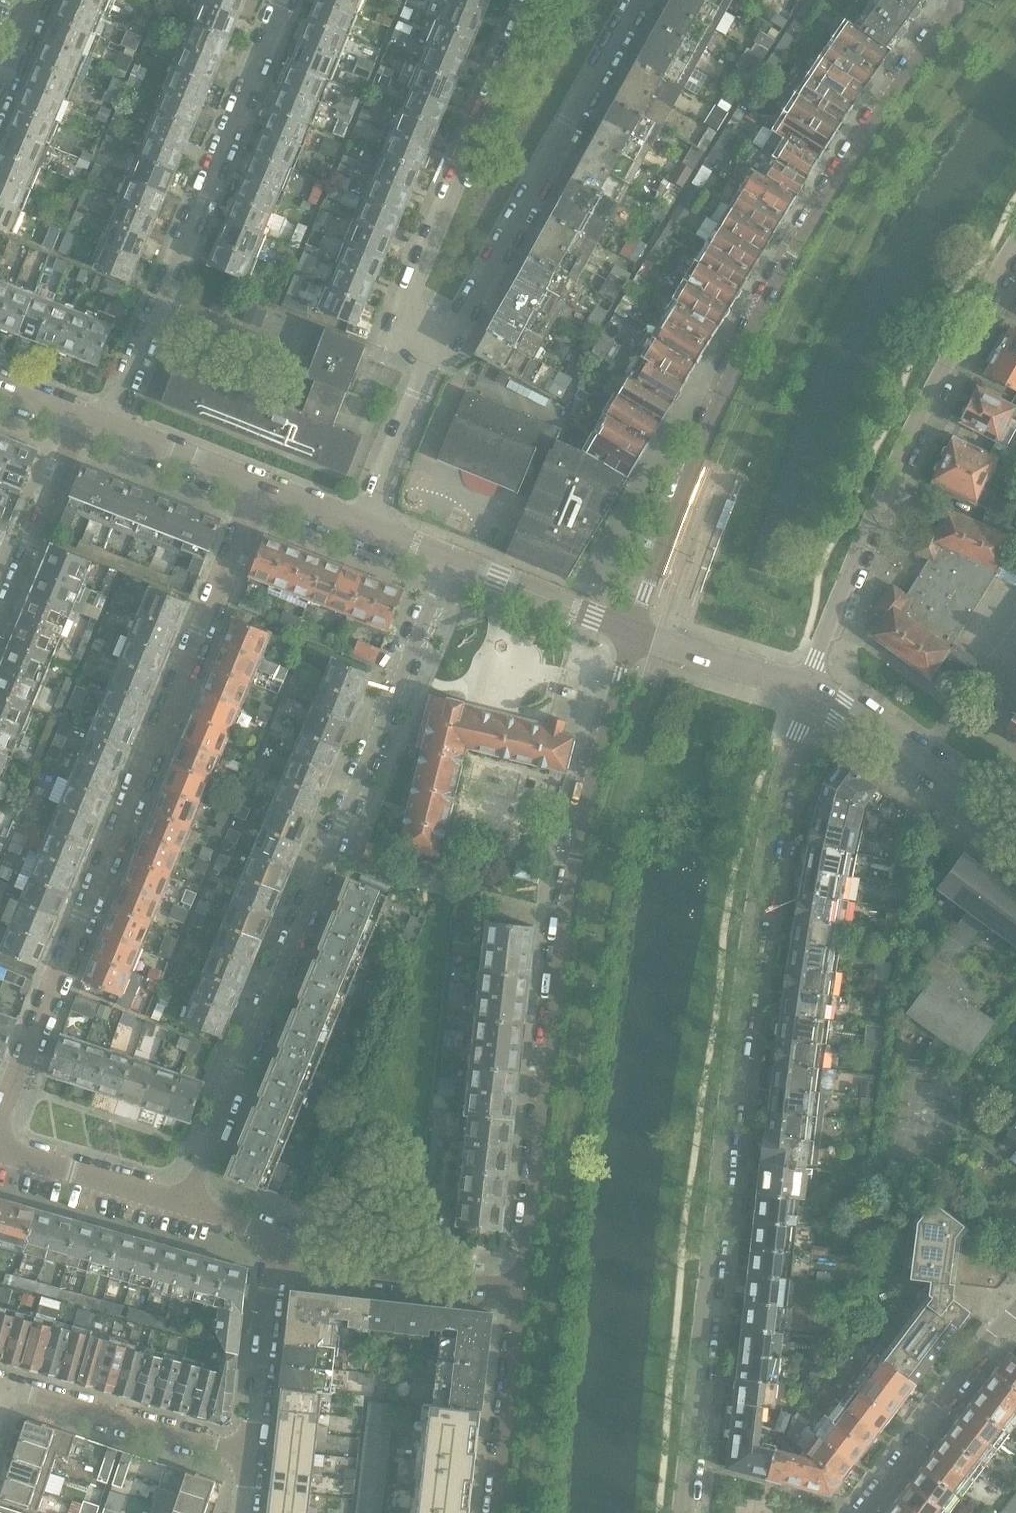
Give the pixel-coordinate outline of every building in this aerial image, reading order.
[(57,18),(96,34),(105,12),(77,0),(64,0),(57,18)] [(105,12),(110,0),(77,0),(105,12)] [(206,2),(201,0),(200,0),(192,21),(197,23),(231,37),(239,16),(206,2)] [(206,2),(239,16),(246,0),(201,0),(206,2)] [(311,19),(350,35),(359,13),(327,0),(319,0),(311,19)] [(359,13),(364,0),(327,0),(359,13)] [(452,0),(451,0),(444,0),(436,19),(475,35),(484,13),(452,0)] [(452,0),(484,13),(490,0),(451,0),(452,0)] [(721,9),(705,0),(675,0),(661,25),(699,47),(705,50),(727,12),(721,9)] [(721,9),(727,12),(733,0),(705,0),(721,9)] [(822,2),(819,0),(811,0),(800,16),(808,21),(822,2)] [(900,0),(874,0),(869,6),(905,33),(919,15),(900,0)] [(919,15),(930,0),(900,0),(919,15)] [(905,33),(869,6),(855,25),(891,52),(905,33)] [(379,12),(376,20),(385,24),(388,16),(379,12)] [(146,28),(148,22),(150,19),(136,13),(132,23),(136,24),(146,28)] [(781,18),(775,14),(770,22),(776,26),(779,21),(781,18)] [(815,26),(808,21),(800,16),(788,33),(802,43),(815,26)] [(57,18),(48,40),(87,56),(96,34),(57,18)] [(788,22),(781,18),(779,21),(786,26),(788,22)] [(311,19),(302,42),(341,58),(350,35),(311,19)] [(475,35),(436,19),(427,41),(434,44),(466,57),(475,35)] [(166,26),(155,21),(151,30),(163,35),(166,26)] [(231,37),(197,23),(192,21),(183,43),(188,45),(221,59),(231,37)] [(786,26),(779,21),(776,26),(783,30),(786,26)] [(891,52),(855,25),(850,22),(837,41),(879,69),(891,52)] [(414,27),(405,23),(402,31),(411,34),(414,27)] [(705,50),(699,47),(661,25),(640,64),(678,86),(684,89),(705,50)] [(767,35),(775,39),(780,32),(772,28),(767,35)] [(163,35),(151,30),(147,41),(158,46),(163,35)] [(411,34),(402,31),(399,39),(407,43),(411,34)] [(762,32),(756,42),(757,43),(763,46),(770,51),(776,41),(762,32)] [(783,58),(787,52),(794,39),(787,34),(779,47),(775,52),(783,58)] [(127,47),(137,51),(140,42),(131,38),(127,47)] [(48,40),(39,62),(78,78),(87,56),(48,40)] [(466,57),(434,44),(427,41),(418,63),(457,79),(466,57)] [(879,69),(837,41),(825,58),(867,86),(879,69)] [(341,58),(302,42),(293,63),(332,79),(341,58)] [(221,59),(188,45),(183,43),(173,66),(179,68),(212,81),(221,59)] [(757,43),(752,51),(758,55),(761,51),(763,46),(757,43)] [(770,51),(763,46),(761,51),(768,55),(770,51)] [(754,77),(763,63),(765,59),(758,55),(752,51),(747,59),(745,58),(738,69),(754,77)] [(768,55),(761,51),(758,55),(765,59),(768,55)] [(775,52),(763,70),(769,75),(771,76),(783,58),(775,52)] [(360,57),(358,65),(367,68),(370,61),(360,57)] [(867,86),(825,58),(812,77),(855,105),(867,86)] [(39,62),(30,84),(68,100),(78,78),(39,62)] [(293,63),(284,85),(323,101),(332,79),(293,63)] [(457,79),(418,63),(409,85),(415,88),(448,102),(457,79)] [(149,69),(137,64),(133,75),(144,80),(149,69)] [(684,89),(678,86),(640,64),(618,102),(657,124),(662,127),(684,89)] [(367,68),(358,65),(354,73),(364,76),(367,68)] [(212,81),(179,68),(173,66),(164,88),(170,90),(203,104),(212,81)] [(387,68),(384,75),(392,79),(395,72),(387,68)] [(127,73),(118,69),(115,75),(125,79),(127,73)] [(764,84),(769,75),(763,70),(757,80),(764,84)] [(744,73),(741,78),(742,79),(749,83),(752,77),(744,73)] [(144,80),(133,75),(129,85),(140,90),(144,80)] [(392,79),(384,75),(380,83),(389,87),(392,79)] [(113,77),(108,90),(118,95),(124,81),(113,77)] [(855,105),(812,77),(801,94),(843,122),(855,105)] [(764,84),(757,80),(751,90),(757,94),(764,84)] [(30,84),(20,107),(59,122),(68,100),(30,84)] [(284,85),(275,107),(314,123),(323,101),(284,85)] [(448,102),(415,88),(409,85),(400,107),(407,109),(439,123),(448,102)] [(203,104),(170,90),(164,88),(155,110),(194,126),(203,104)] [(757,94),(751,90),(746,97),(754,102),(759,95),(757,94)] [(843,122),(801,94),(788,114),(831,141),(843,122)] [(364,105),(374,109),(378,100),(368,97),(364,105)] [(754,102),(746,97),(738,109),(744,113),(747,114),(754,102)] [(354,114),(357,106),(360,99),(350,99),(345,110),(349,112),(354,114)] [(722,100),(718,106),(728,113),(731,108),(732,107),(727,103),(722,100)] [(662,127),(657,124),(618,102),(597,141),(641,166),(662,127)] [(730,114),(724,111),(716,106),(710,117),(705,126),(708,128),(717,134),(722,126),(730,114)] [(20,107),(12,128),(51,144),(59,122),(20,107)] [(102,107),(99,113),(109,117),(111,111),(102,107)] [(275,107),(266,129),(305,146),(314,123),(275,107)] [(439,123),(407,109),(400,107),(391,129),(398,132),(430,145),(439,123)] [(346,120),(349,112),(345,110),(340,108),(336,116),(346,120)] [(130,114),(119,109),(115,119),(126,124),(130,114)] [(737,124),(744,113),(738,109),(731,120),(737,124)] [(185,148),(194,126),(155,110),(146,132),(185,148)] [(378,114),(369,111),(366,119),(374,122),(378,114)] [(109,117),(99,113),(96,120),(106,124),(109,117)] [(831,141),(788,114),(776,132),(783,138),(820,159),(831,141)] [(126,124),(115,119),(110,130),(121,135),(126,124)] [(374,122),(366,119),(363,127),(371,130),(374,122)] [(12,128),(2,151),(41,166),(51,144),(12,128)] [(176,170),(185,148),(146,132),(135,128),(131,138),(142,142),(137,154),(176,170)] [(713,141),(717,134),(708,128),(697,147),(706,152),(713,141)] [(730,138),(733,140),(737,134),(732,131),(726,128),(723,134),(714,148),(722,152),(730,138)] [(266,129),(257,152),(296,168),(305,146),(266,129)] [(430,145),(398,132),(391,129),(382,151),(421,167),(430,145)] [(783,138),(776,132),(774,131),(762,150),(809,178),(820,159),(783,138)] [(641,166),(597,141),(576,179),(620,204),(641,166)] [(691,148),(686,155),(681,163),(687,167),(694,171),(699,163),(703,156),(691,148)] [(711,170),(722,152),(714,148),(703,165),(711,170)] [(809,178),(762,150),(751,169),(761,175),(797,197),(809,178)] [(0,156),(0,175),(32,188),(41,166),(2,151),(0,156)] [(84,151),(81,156),(91,160),(93,155),(84,151)] [(412,189),(421,167),(382,151),(375,167),(359,160),(359,159),(351,155),(348,163),(356,167),(373,173),(412,189)] [(257,152),(247,174),(287,190),(296,168),(257,152)] [(351,155),(345,153),(341,160),(348,163),(351,155)] [(176,170),(137,154),(128,176),(167,192),(176,170)] [(86,172),(91,160),(81,156),(77,168),(86,172)] [(55,172),(68,177),(71,168),(59,163),(55,172)] [(108,167),(97,163),(92,174),(103,178),(108,167)] [(353,174),(356,167),(348,163),(345,171),(353,174)] [(700,188),(711,170),(703,165),(692,183),(700,188)] [(689,179),(694,171),(687,167),(682,174),(679,173),(673,184),(683,190),(689,179)] [(761,175),(751,169),(740,188),(744,191),(786,216),(797,197),(761,175)] [(295,189),(305,192),(310,175),(299,172),(295,189)] [(403,211),(412,189),(373,173),(364,195),(403,211)] [(291,194),(286,192),(287,190),(247,174),(238,197),(277,213),(283,200),(288,202),(291,194)] [(22,211),(32,188),(0,175),(0,202),(22,211)] [(167,192),(128,176),(119,198),(158,214),(167,192)] [(319,177),(313,192),(321,195),(327,180),(319,177)] [(620,204),(576,179),(554,218),(599,242),(620,204)] [(672,208),(683,190),(673,184),(669,182),(658,200),(664,203),(672,208)] [(702,190),(700,188),(692,183),(681,202),(690,208),(695,211),(706,192),(702,190)] [(87,211),(92,200),(96,189),(87,186),(78,207),(87,211)] [(786,216),(744,191),(734,209),(775,234),(786,216)] [(66,194),(63,201),(72,205),(75,198),(66,194)] [(403,211),(364,195),(354,218),(394,234),(403,211)] [(277,213),(238,197),(228,220),(268,236),(277,213)] [(305,197),(303,204),(311,208),(314,201),(310,199),(305,197)] [(158,214),(119,198),(110,220),(148,236),(158,214)] [(72,205),(63,201),(61,207),(70,211),(72,205)] [(22,211),(0,202),(0,228),(13,234),(22,211)] [(690,208),(681,202),(678,207),(687,213),(690,208)] [(775,234),(734,209),(722,202),(711,221),(718,225),(723,228),(764,252),(775,234)] [(666,217),(672,208),(664,203),(659,212),(653,222),(660,226),(666,217)] [(687,213),(678,207),(670,220),(679,226),(687,213)] [(76,212),(68,231),(76,234),(78,235),(86,215),(76,212)] [(394,234),(354,218),(345,241),(384,257),(394,234)] [(599,242),(554,218),(534,256),(577,281),(599,242)] [(148,236),(110,220),(100,244),(139,260),(148,236)] [(268,236),(228,220),(219,242),(259,258),(268,236)] [(679,226),(670,220),(666,225),(676,231),(679,226)] [(53,225),(44,246),(54,250),(63,228),(53,225)] [(676,231),(666,225),(658,238),(666,243),(668,244),(676,231)] [(723,228),(718,225),(708,242),(754,270),(764,252),(723,228)] [(67,256),(71,246),(76,234),(68,231),(59,252),(67,256)] [(658,238),(647,256),(655,261),(666,243),(658,238)] [(384,257),(345,241),(335,265),(374,281),(384,257)] [(640,241),(629,260),(637,264),(647,245),(640,241)] [(250,281),(259,258),(219,242),(210,265),(250,281)] [(754,270),(708,242),(696,261),(742,289),(754,270)] [(139,260),(100,244),(91,266),(130,282),(139,260)] [(326,251),(322,249),(313,246),(310,254),(319,258),(322,259),(326,251)] [(319,258),(310,254),(304,252),(297,269),(311,276),(319,258)] [(577,281),(534,256),(512,294),(550,316),(556,319),(577,281)] [(647,256),(635,276),(644,281),(655,261),(647,256)] [(63,278),(69,263),(57,259),(52,273),(63,278)] [(742,289),(696,261),(696,260),(684,279),(731,307),(742,289)] [(374,281),(335,265),(326,286),(333,289),(365,303),(374,281)] [(619,265),(613,273),(626,281),(631,273),(619,265)] [(90,272),(81,268),(76,280),(85,284),(90,272)] [(297,299),(305,278),(295,273),(281,308),(309,318),(309,304),(297,299)] [(621,289),(626,281),(613,273),(608,281),(601,295),(614,302),(621,289)] [(128,288),(97,275),(93,287),(123,300),(128,288)] [(637,291),(644,281),(635,276),(628,286),(637,291)] [(731,307),(684,279),(673,298),(674,299),(720,326),(731,307)] [(15,288),(0,283),(0,326),(15,288)] [(365,303),(333,289),(326,286),(317,309),(356,325),(365,303)] [(0,326),(1,327),(3,331),(8,333),(12,331),(20,334),(34,296),(15,288),(0,326)] [(556,319),(550,316),(512,294),(479,354),(523,377),(556,319)] [(34,296),(20,334),(21,335),(23,339),(28,341),(31,338),(40,342),(54,304),(34,296)] [(621,299),(613,312),(622,318),(630,304),(621,299)] [(720,326),(674,299),(663,317),(709,345),(720,326)] [(639,303),(634,311),(645,318),(650,310),(639,303)] [(54,304),(40,342),(41,342),(42,347),(48,349),(51,346),(59,349),(74,312),(54,304)] [(594,304),(590,311),(603,320),(608,312),(594,304)] [(603,320),(590,311),(585,319),(599,327),(603,320)] [(74,312),(59,349),(61,350),(62,354),(68,357),(71,354),(78,357),(93,319),(74,312)] [(709,345),(663,317),(657,327),(650,323),(645,331),(648,333),(698,363),(709,345)] [(93,319),(78,357),(80,357),(80,362),(87,364),(91,362),(98,364),(114,322),(106,319),(104,324),(93,319)] [(1015,360),(1015,330),(1012,328),(1007,337),(1003,335),(996,349),(1015,360)] [(179,365),(169,392),(164,403),(347,474),(362,436),(334,425),(363,351),(365,346),(327,330),(309,376),(317,379),(304,413),(179,365)] [(619,341),(611,336),(602,331),(590,351),(598,356),(602,351),(608,355),(613,347),(615,348),(619,341)] [(698,363),(648,333),(640,346),(646,349),(642,355),(686,382),(698,363)] [(581,358),(585,351),(591,340),(585,336),(575,354),(581,358)] [(996,349),(988,362),(992,364),(986,373),(1015,390),(1015,360),(996,349)] [(575,368),(581,358),(575,354),(569,365),(575,368)] [(686,382),(642,355),(629,375),(674,402),(686,382)] [(505,387),(510,377),(500,372),(495,382),(505,387)] [(559,372),(553,382),(564,389),(569,378),(559,372)] [(584,400),(589,377),(582,373),(577,396),(584,400)] [(674,402),(629,375),(627,374),(615,393),(662,422),(674,402)] [(510,380),(507,387),(545,407),(549,400),(510,380)] [(553,382),(548,391),(559,398),(564,389),(553,382)] [(1015,408),(978,388),(969,406),(964,409),(963,412),(963,417),(961,422),(996,440),(1007,445),(1015,429),(1015,428),(1015,426),(1015,420),(1011,417),(1015,408)] [(561,430),(467,391),(438,461),(518,494),(519,493),(530,498),(507,555),(567,580),(628,478),(582,449),(582,450),(574,444),(566,441),(558,437),(561,430)] [(662,422),(615,393),(604,412),(605,413),(651,441),(662,422)] [(584,400),(577,396),(572,419),(579,422),(584,400)] [(651,441),(605,413),(594,431),(640,459),(651,441)] [(574,444),(578,427),(570,425),(569,430),(566,441),(574,444)] [(640,459),(594,431),(582,449),(628,478),(629,478),(640,459)] [(0,436),(0,480),(4,481),(19,444),(10,440),(9,437),(3,434),(0,436)] [(999,458),(989,453),(954,437),(949,447),(945,449),(942,454),(944,458),(943,460),(988,482),(999,458)] [(1007,445),(996,440),(993,447),(1013,457),(1015,452),(1015,450),(1007,445)] [(19,444),(4,481),(15,485),(12,492),(21,495),(38,451),(30,448),(28,444),(22,442),(19,444)] [(1013,457),(993,447),(989,453),(999,458),(1005,461),(1003,467),(1015,472),(1015,459),(1013,457)] [(932,484),(978,506),(988,482),(943,460),(942,462),(938,464),(935,469),(937,473),(932,484)] [(221,519),(84,466),(62,522),(73,526),(79,510),(161,542),(195,555),(188,571),(200,575),(221,519)] [(895,588),(894,587),(875,612),(883,618),(870,636),(930,680),(945,660),(970,679),(980,664),(952,644),(995,576),(1015,585),(1015,566),(1005,561),(1014,541),(1015,542),(1015,536),(1014,535),(1013,538),(1005,534),(982,524),(947,508),(938,528),(928,524),(916,553),(931,559),(907,597),(895,588)] [(989,509),(982,524),(1005,534),(1012,520),(989,509)] [(104,550),(86,542),(89,536),(83,534),(81,540),(78,548),(101,558),(104,550)] [(270,590),(287,545),(266,537),(249,581),(270,590)] [(41,572),(31,595),(72,612),(82,589),(93,562),(52,545),(41,572)] [(308,609),(311,600),(327,560),(287,545),(270,590),(268,593),(308,609)] [(127,559),(104,550),(101,558),(123,567),(127,559)] [(150,568),(127,559),(123,567),(147,577),(150,568)] [(350,615),(366,575),(327,560),(311,600),(350,615)] [(172,577),(150,568),(147,577),(169,586),(172,577)] [(107,599),(113,584),(118,572),(110,569),(103,586),(104,586),(100,597),(107,599)] [(404,590),(366,575),(350,615),(389,630),(404,590)] [(151,589),(140,614),(177,629),(188,604),(151,589)] [(131,596),(127,595),(116,591),(112,602),(122,607),(126,608),(131,596)] [(21,620),(11,644),(52,661),(62,637),(72,612),(31,595),(21,620)] [(102,611),(107,599),(100,597),(96,609),(102,611)] [(245,598),(241,608),(259,616),(263,606),(245,598)] [(118,617),(122,607),(112,602),(108,613),(118,617)] [(273,610),(263,606),(259,616),(269,620),(273,610)] [(177,629),(140,614),(130,639),(167,654),(177,629)] [(299,632),(303,622),(283,614),(279,624),(299,632)] [(233,619),(223,644),(260,659),(270,634),(233,619)] [(92,621),(88,630),(93,632),(97,623),(92,621)] [(324,630),(303,622),(299,632),(320,640),(324,630)] [(88,630),(82,645),(87,647),(93,632),(88,630)] [(102,653),(106,645),(107,642),(97,638),(92,649),(102,653)] [(167,654),(130,639),(120,663),(157,678),(167,654)] [(359,641),(353,654),(375,663),(380,650),(359,641)] [(0,671),(0,696),(33,709),(43,684),(52,661),(11,644),(1,667),(0,671)] [(223,644),(213,669),(250,684),(260,659),(223,644)] [(82,660),(87,647),(82,645),(77,658),(82,660)] [(306,679),(310,669),(312,665),(301,660),(295,675),(306,679)] [(333,660),(322,686),(359,701),(370,675),(333,660)] [(93,679),(98,667),(87,662),(82,674),(93,679)] [(157,678),(120,663),(111,686),(148,701),(157,678)] [(213,669),(203,693),(240,708),(250,684),(213,669)] [(306,679),(295,675),(291,685),(302,689),(306,679)] [(69,678),(63,693),(68,695),(74,680),(69,678)] [(83,703),(88,691),(77,686),(72,698),(83,703)] [(148,701),(111,686),(101,710),(138,725),(148,701)] [(359,701),(322,686),(313,710),(349,726),(359,701)] [(564,688),(562,697),(576,701),(578,691),(564,688)] [(68,695),(63,693),(57,708),(62,710),(68,695)] [(203,693),(193,717),(230,733),(240,708),(203,693)] [(440,859),(467,749),(567,774),(576,736),(565,733),(568,722),(550,718),(548,724),(465,703),(465,702),(439,695),(439,697),(429,695),(416,747),(422,749),(397,849),(440,859)] [(8,757),(12,759),(22,734),(33,709),(0,696),(0,754),(8,757)] [(87,704),(83,703),(72,698),(68,710),(82,716),(87,704)] [(262,706),(258,716),(268,720),(272,710),(262,706)] [(138,725),(101,710),(91,734),(128,750),(138,725)] [(349,726),(313,710),(303,734),(340,750),(349,726)] [(280,712),(275,723),(286,727),(291,717),(280,712)] [(1014,717),(1006,728),(1015,736),(1015,714),(1014,717)] [(268,720),(258,716),(254,725),(264,729),(268,720)] [(193,717),(183,742),(220,757),(230,733),(193,717)] [(275,723),(271,731),(290,740),(294,731),(286,727),(275,723)] [(48,728),(42,743),(47,745),(53,730),(48,728)] [(128,750),(91,734),(80,759),(117,774),(128,750)] [(340,750),(303,734),(293,758),(330,774),(340,750)] [(67,740),(57,736),(52,748),(63,752),(67,740)] [(183,742),(173,766),(210,781),(220,757),(183,742)] [(47,745),(42,743),(36,758),(41,759),(47,745)] [(63,752),(52,748),(47,759),(58,764),(63,752)] [(261,756),(259,761),(255,771),(266,775),(267,773),(269,774),(274,761),(261,756)] [(330,774),(293,758),(283,782),(320,798),(330,774)] [(117,774),(80,759),(71,783),(108,798),(117,774)] [(830,777),(826,784),(825,784),(822,796),(837,800),(840,798),(846,800),(848,803),(859,806),(861,807),(866,811),(867,808),(863,806),(876,789),(841,763),(840,765),(835,765),(829,773),(830,777)] [(245,776),(248,769),(238,764),(234,772),(245,776)] [(173,766),(163,789),(200,805),(210,781),(173,766)] [(266,775),(255,771),(251,780),(262,785),(266,775)] [(27,793),(33,778),(25,775),(19,790),(27,793)] [(320,798),(283,782),(273,807),(310,822),(320,798)] [(108,798),(71,783),(61,807),(98,823),(108,798)] [(48,789),(37,784),(32,796),(43,800),(48,789)] [(163,789),(153,813),(190,829),(200,805),(163,789)] [(21,808),(27,793),(19,790),(9,813),(17,816),(21,808)] [(43,800),(32,796),(27,807),(38,811),(43,800)] [(837,800),(822,796),(820,804),(816,806),(813,819),(833,824),(835,822),(840,823),(842,826),(861,830),(866,811),(861,807),(859,806),(848,803),(846,800),(840,798),(837,800)] [(243,799),(238,811),(234,819),(246,824),(247,821),(250,822),(257,804),(243,799)] [(221,803),(217,812),(228,816),(232,808),(221,803)] [(98,823),(61,807),(51,831),(88,846),(98,823)] [(310,822),(273,807),(263,831),(300,846),(310,822)] [(228,816),(217,812),(214,821),(224,826),(228,816)] [(153,813),(144,837),(181,852),(190,829),(153,813)] [(246,824),(234,819),(231,828),(242,833),(246,824)] [(833,824),(813,819),(807,844),(825,847),(829,845),(835,846),(837,850),(856,853),(861,830),(842,826),(840,823),(835,822),(833,824)] [(933,840),(936,835),(927,828),(923,833),(933,840)] [(28,836),(17,831),(12,843),(23,847),(28,836)] [(88,846),(51,831),(41,855),(78,870),(88,846)] [(300,846),(263,831),(254,854),(291,869),(300,846)] [(144,837),(134,861),(171,876),(181,852),(144,837)] [(939,845),(943,840),(938,837),(935,841),(939,845)] [(949,852),(953,847),(944,841),(941,846),(949,852)] [(20,855),(23,847),(12,843),(9,851),(20,855)] [(825,847),(807,844),(803,868),(821,872),(824,870),(830,871),(832,874),(851,878),(856,853),(837,850),(835,846),(829,845),(825,847)] [(202,850),(198,859),(209,863),(213,854),(202,850)] [(899,850),(896,861),(910,864),(912,852),(899,850)] [(963,853),(959,859),(950,853),(931,879),(940,885),(938,888),(970,911),(924,973),(926,974),(905,1003),(912,1008),(909,1013),(969,1058),(995,1023),(977,1010),(987,995),(951,969),(985,922),(1015,945),(1015,892),(963,853)] [(291,869),(254,854),(244,878),(281,893),(291,869)] [(78,870),(41,855),(31,878),(68,894),(78,870)] [(230,861),(219,856),(215,866),(226,870),(230,861)] [(209,863),(198,859),(194,868),(205,873),(209,863)] [(134,861),(124,885),(161,901),(171,876),(134,861)] [(518,861),(514,877),(538,883),(541,867),(518,861)] [(226,870),(215,866),(211,875),(222,879),(226,870)] [(821,872),(803,868),(798,892),(816,896),(819,893),(825,894),(828,898),(847,901),(851,878),(832,874),(830,871),(824,870),(821,872)] [(895,868),(892,884),(905,886),(908,871),(895,868)] [(68,894),(31,878),(21,903),(58,918),(68,894)] [(281,893),(244,878),(234,901),(271,917),(281,893)] [(4,896),(9,883),(0,880),(0,894),(4,896)] [(340,906),(330,931),(368,946),(380,916),(388,897),(350,881),(340,906)] [(124,885),(114,909),(151,924),(161,901),(124,885)] [(816,896),(798,892),(794,917),(812,920),(815,918),(821,918),(823,921),(843,925),(844,921),(847,901),(828,898),(825,894),(819,893),(816,896)] [(206,919),(210,910),(212,905),(201,900),(195,914),(206,919)] [(271,917),(234,901),(224,926),(261,941),(271,917)] [(58,918),(21,903),(11,927),(48,942),(58,918)] [(188,912),(177,907),(174,916),(185,921),(188,912)] [(114,909),(105,932),(142,947),(151,924),(114,909)] [(202,928),(206,919),(195,914),(186,936),(197,941),(202,928)] [(413,917),(409,928),(414,930),(419,919),(413,917)] [(812,920),(794,917),(790,941),(809,944),(811,942),(817,943),(819,946),(839,949),(843,925),(823,921),(821,918),(815,918),(812,920)] [(886,924),(885,930),(896,932),(898,922),(890,921),(886,924)] [(530,976),(536,928),(488,922),(482,971),(530,976)] [(261,941),(224,926),(214,950),(251,966),(261,941)] [(48,942),(11,927),(2,951),(39,966),(48,942)] [(404,939),(410,941),(414,930),(409,928),(404,939)] [(320,955),(310,979),(348,995),(360,965),(368,946),(330,931),(320,955)] [(105,932),(94,957),(131,972),(142,947),(105,932)] [(472,937),(456,935),(455,943),(471,945),(472,937)] [(169,959),(173,950),(176,942),(165,937),(158,954),(169,959)] [(809,944),(790,941),(787,965),(805,968),(808,966),(813,967),(814,969),(836,973),(839,949),(819,946),(817,943),(811,942),(809,944)] [(471,945),(455,943),(454,951),(471,953),(471,945)] [(186,967),(190,957),(191,954),(180,950),(175,963),(186,967)] [(251,966),(214,950),(204,975),(241,990),(251,966)] [(94,957),(85,980),(122,996),(131,972),(94,957)] [(889,981),(892,963),(876,961),(873,978),(880,979),(889,981)] [(186,967),(175,963),(170,973),(181,977),(186,967)] [(394,979),(399,967),(391,964),(386,976),(394,979)] [(805,968),(787,965),(783,989),(801,992),(804,990),(811,990),(812,993),(832,996),(836,973),(814,969),(813,967),(808,966),(805,968)] [(7,970),(4,980),(23,988),(26,978),(7,970)] [(525,1024),(530,976),(482,971),(477,1019),(525,1024)] [(241,990),(204,975),(194,998),(231,1013),(241,990)] [(389,990),(394,979),(386,976),(382,987),(389,990)] [(23,988),(21,993),(27,995),(33,980),(26,978),(23,988)] [(143,989),(155,994),(159,984),(147,979),(143,989)] [(300,1004),(290,1029),(328,1044),(340,1015),(348,995),(310,979),(300,1004)] [(887,998),(889,981),(880,979),(878,997),(887,998)] [(467,984),(451,982),(450,991),(466,992),(467,984)] [(173,997),(176,990),(165,986),(163,991),(173,997)] [(801,992),(783,989),(780,1014),(797,1016),(801,1014),(806,1014),(809,1018),(829,1021),(832,996),(812,993),(811,990),(804,990),(801,992)] [(466,992),(450,991),(449,998),(465,1000),(466,992)] [(231,1013),(194,998),(185,1021),(222,1037),(231,1013)] [(89,999),(84,1012),(93,1016),(94,1016),(99,1003),(89,999)] [(861,1000),(849,999),(847,1006),(859,1008),(861,1000)] [(167,1006),(158,1002),(151,1019),(160,1022),(167,1006)] [(101,1004),(96,1017),(107,1021),(113,1008),(101,1004)] [(132,1028),(136,1018),(124,1013),(120,1023),(132,1028)] [(373,1029),(379,1016),(371,1013),(366,1026),(373,1029)] [(0,1014),(0,1058),(4,1059),(17,1020),(0,1014)] [(797,1016),(780,1014),(776,1038),(795,1041),(798,1039),(803,1039),(805,1042),(826,1045),(829,1021),(809,1018),(806,1014),(801,1014),(797,1016)] [(519,1072),(525,1024),(477,1019),(472,1066),(519,1072)] [(155,1026),(145,1021),(139,1034),(150,1039),(155,1026)] [(369,1040),(373,1029),(366,1026),(362,1037),(369,1040)] [(280,1052),(270,1077),(308,1093),(320,1062),(328,1044),(290,1029),(280,1052)] [(465,1033),(461,1033),(445,1031),(444,1039),(464,1041),(465,1033)] [(85,1043),(62,1036),(49,1075),(72,1082),(85,1043)] [(192,1041),(180,1036),(175,1049),(188,1054),(192,1041)] [(866,1037),(865,1049),(879,1051),(880,1051),(882,1039),(881,1038),(866,1037)] [(795,1041),(776,1038),(773,1063),(791,1065),(794,1063),(800,1063),(802,1066),(823,1068),(826,1045),(805,1042),(803,1039),(798,1039),(795,1041)] [(463,1049),(464,1041),(444,1039),(443,1047),(463,1049)] [(200,1044),(192,1041),(188,1054),(195,1057),(200,1044)] [(358,1042),(353,1054),(362,1058),(367,1045),(358,1042)] [(107,1051),(85,1043),(72,1082),(94,1090),(107,1051)] [(858,1049),(839,1046),(838,1054),(857,1057),(858,1049)] [(132,1059),(107,1051),(94,1090),(119,1098),(132,1059)] [(157,1067),(132,1059),(119,1098),(144,1106),(157,1067)] [(354,1076),(359,1064),(350,1061),(346,1072),(354,1076)] [(791,1065),(773,1063),(772,1073),(770,1086),(788,1089),(791,1087),(797,1087),(799,1090),(819,1092),(823,1068),(802,1066),(800,1063),(794,1063),(791,1065)] [(514,1120),(519,1072),(472,1066),(466,1114),(470,1115),(514,1120)] [(180,1075),(157,1067),(144,1106),(167,1114),(180,1075)] [(349,1088),(354,1076),(346,1072),(341,1084),(349,1088)] [(203,1083),(180,1075),(167,1114),(190,1122),(203,1083)] [(260,1101),(250,1126),(288,1141),(300,1113),(308,1093),(270,1077),(260,1101)] [(456,1080),(440,1078),(439,1087),(455,1088),(456,1080)] [(788,1089),(770,1086),(767,1112),(784,1113),(788,1111),(794,1112),(796,1115),(817,1117),(819,1092),(799,1090),(797,1087),(791,1087),(788,1089)] [(455,1088),(439,1087),(438,1094),(454,1096),(455,1088)] [(861,1096),(858,1120),(871,1122),(873,1098),(861,1096)] [(439,1139),(442,1111),(431,1110),(430,1119),(434,1119),(432,1138),(439,1139)] [(814,1141),(817,1117),(796,1115),(794,1112),(788,1111),(784,1113),(767,1112),(765,1132),(766,1134),(766,1136),(782,1137),(786,1135),(792,1135),(794,1139),(814,1141)] [(333,1126),(338,1115),(331,1112),(329,1117),(325,1123),(333,1126)] [(508,1175),(514,1120),(470,1115),(464,1170),(508,1175)] [(328,1139),(333,1126),(325,1123),(322,1130),(320,1136),(328,1139)] [(1008,1136),(1015,1142),(1015,1125),(1008,1136)] [(240,1150),(230,1175),(268,1191),(279,1162),(288,1141),(250,1126),(240,1150)] [(819,1142),(814,1141),(794,1139),(792,1135),(786,1135),(782,1137),(766,1136),(765,1144),(763,1145),(762,1156),(764,1157),(763,1160),(765,1160),(765,1163),(763,1163),(763,1165),(806,1170),(807,1165),(811,1165),(816,1166),(819,1142)] [(435,1167),(439,1139),(432,1138),(431,1148),(429,1166),(435,1167)] [(856,1138),(856,1146),(868,1147),(869,1139),(856,1138)] [(313,1176),(319,1163),(311,1159),(305,1173),(313,1176)] [(806,1170),(763,1165),(761,1178),(759,1180),(758,1189),(760,1192),(759,1195),(800,1199),(802,1199),(806,1170)] [(432,1195),(435,1167),(429,1166),(426,1192),(421,1191),(421,1193),(432,1195)] [(502,1230),(508,1175),(464,1170),(458,1225),(502,1230)] [(309,1187),(313,1176),(305,1173),(301,1183),(309,1187)] [(800,1199),(759,1195),(758,1197),(755,1222),(797,1226),(800,1199)] [(0,1199),(0,1245),(25,1252),(37,1209),(0,1199)] [(934,1201),(922,1217),(918,1222),(911,1279),(931,1281),(930,1292),(936,1293),(885,1360),(917,1385),(972,1312),(955,1299),(955,1295),(954,1294),(956,1284),(951,1284),(957,1238),(966,1226),(934,1201)] [(79,1221),(58,1215),(37,1209),(25,1252),(67,1263),(79,1221)] [(340,1212),(333,1209),(330,1216),(337,1219),(340,1212)] [(122,1233),(79,1221),(67,1263),(110,1275),(122,1233)] [(797,1226),(755,1222),(752,1248),(793,1254),(797,1226)] [(164,1245),(122,1233),(110,1275),(152,1287),(164,1245)] [(206,1257),(164,1245),(152,1287),(194,1299),(206,1257)] [(812,1246),(811,1254),(828,1256),(829,1248),(812,1246)] [(793,1254),(752,1248),(749,1275),(790,1280),(793,1254)] [(248,1269),(206,1257),(194,1299),(219,1305),(216,1330),(226,1349),(239,1352),(248,1269)] [(125,1305),(7,1273),(4,1284),(122,1316),(125,1305)] [(790,1280),(749,1275),(746,1303),(787,1307),(790,1280)] [(0,1286),(0,1301),(10,1304),(13,1290),(0,1286)] [(373,1300),(333,1296),(293,1291),(291,1315),(339,1321),(340,1318),(351,1319),(350,1325),(370,1328),(373,1300)] [(22,1367),(34,1321),(25,1318),(31,1294),(23,1292),(17,1311),(16,1311),(15,1316),(3,1362),(22,1367)] [(452,1309),(373,1300),(370,1328),(430,1334),(431,1328),(442,1329),(446,1327),(451,1327),(452,1309)] [(787,1307),(746,1303),(743,1329),(784,1334),(787,1307)] [(3,1362),(15,1316),(7,1313),(8,1309),(0,1306),(0,1361),(3,1362)] [(36,1317),(34,1321),(22,1367),(40,1373),(53,1324),(57,1311),(39,1306),(36,1317)] [(165,1317),(129,1307),(127,1317),(162,1327),(165,1317)] [(78,1383),(91,1336),(85,1334),(91,1312),(79,1309),(72,1330),(59,1378),(78,1383)] [(493,1313),(452,1309),(451,1327),(446,1327),(442,1329),(439,1356),(487,1361),(493,1313)] [(339,1321),(291,1315),(285,1363),(334,1368),(339,1321)] [(213,1330),(172,1319),(169,1329),(210,1341),(213,1330)] [(59,1378),(72,1330),(53,1324),(40,1373),(59,1378)] [(784,1334),(743,1329),(742,1331),(741,1333),(738,1354),(781,1359),(784,1334)] [(91,1336),(78,1383),(96,1388),(109,1341),(91,1336)] [(109,1341),(96,1388),(114,1393),(127,1347),(117,1345),(118,1339),(111,1337),(109,1341)] [(128,1341),(127,1347),(114,1393),(134,1399),(146,1352),(136,1350),(137,1344),(128,1341)] [(148,1347),(146,1352),(134,1399),(152,1404),(165,1358),(154,1355),(155,1349),(148,1347)] [(220,1347),(214,1370),(220,1371),(226,1349),(220,1347)] [(226,1349),(220,1371),(207,1420),(224,1425),(231,1420),(239,1352),(226,1349)] [(1011,1353),(1002,1365),(1000,1364),(995,1371),(1015,1387),(1015,1356),(1011,1353)] [(781,1359),(738,1354),(737,1365),(736,1379),(778,1384),(781,1359)] [(917,1385),(885,1360),(877,1354),(865,1371),(904,1401),(917,1385)] [(165,1358),(152,1404),(171,1409),(184,1362),(166,1356),(165,1358)] [(487,1361),(439,1356),(434,1403),(482,1409),(487,1361)] [(184,1362),(171,1409),(189,1415),(203,1367),(184,1362)] [(334,1368),(285,1363),(283,1387),(332,1392),(334,1368)] [(379,1365),(379,1374),(388,1375),(389,1366),(379,1365)] [(203,1367),(189,1415),(207,1420),(220,1371),(214,1370),(203,1367)] [(904,1401),(865,1371),(853,1386),(892,1417),(904,1401)] [(995,1371),(982,1388),(1015,1413),(1015,1387),(995,1371)] [(359,1373),(357,1384),(368,1386),(370,1374),(359,1373)] [(379,1375),(379,1383),(387,1384),(387,1376),(379,1375)] [(778,1384),(736,1379),(733,1403),(763,1406),(763,1407),(775,1408),(778,1384)] [(892,1417),(853,1386),(840,1402),(880,1433),(892,1417)] [(332,1392),(283,1387),(280,1409),(320,1414),(322,1402),(332,1403),(333,1392),(332,1392)] [(982,1388),(970,1404),(1010,1434),(1015,1425),(1015,1413),(982,1388)] [(354,1395),(353,1405),(362,1406),(363,1396),(354,1395)] [(370,1402),(368,1420),(379,1421),(381,1404),(370,1402)] [(880,1433),(840,1402),(828,1418),(868,1449),(880,1433)] [(434,1403),(431,1403),(431,1405),(424,1403),(422,1421),(424,1421),(421,1443),(419,1443),(416,1475),(418,1476),(415,1498),(413,1498),(411,1512),(470,1512),(474,1480),(474,1479),(482,1409),(434,1403)] [(763,1406),(733,1403),(728,1443),(759,1446),(759,1445),(763,1407),(763,1406)] [(394,1405),(381,1404),(379,1421),(392,1423),(394,1405)] [(1010,1434),(970,1404),(958,1420),(998,1450),(1010,1434)] [(320,1414),(280,1409),(278,1429),(328,1435),(329,1427),(319,1426),(320,1414)] [(810,1422),(800,1414),(796,1419),(806,1426),(810,1422)] [(868,1449),(828,1418),(816,1434),(856,1464),(868,1449)] [(806,1426),(796,1419),(792,1424),(802,1432),(806,1426)] [(27,1420),(20,1440),(58,1453),(57,1455),(69,1458),(76,1435),(43,1424),(43,1426),(27,1420)] [(379,1421),(368,1420),(366,1438),(377,1439),(379,1421)] [(998,1450),(958,1420),(946,1435),(986,1465),(998,1450)] [(392,1423),(379,1421),(377,1439),(390,1440),(392,1423)] [(328,1435),(278,1429),(275,1450),(316,1454),(317,1442),(327,1443),(328,1435)] [(856,1464),(816,1434),(804,1450),(844,1480),(856,1464)] [(986,1465),(946,1435),(934,1451),(973,1482),(986,1465)] [(377,1439),(366,1438),(364,1455),(375,1457),(377,1439)] [(390,1440),(377,1439),(375,1457),(388,1458),(390,1440)] [(58,1453),(20,1440),(13,1460),(51,1473),(57,1455),(58,1453)] [(759,1446),(728,1443),(726,1462),(729,1465),(728,1467),(769,1478),(776,1450),(759,1445),(759,1446)] [(110,1446),(106,1456),(116,1459),(119,1450),(110,1446)] [(795,1454),(780,1450),(778,1449),(779,1447),(777,1447),(776,1450),(769,1478),(831,1494),(835,1488),(838,1488),(844,1480),(804,1450),(798,1458),(795,1456),(795,1454)] [(316,1454),(275,1450),(273,1470),(323,1476),(324,1468),(314,1467),(316,1454)] [(126,1476),(130,1464),(133,1454),(124,1451),(117,1473),(126,1476)] [(973,1482),(934,1451),(922,1467),(961,1497),(973,1482)] [(375,1457),(364,1455),(362,1473),(374,1474),(375,1457)] [(106,1456),(102,1468),(112,1471),(116,1459),(106,1456)] [(388,1458),(375,1457),(374,1474),(386,1476),(388,1458)] [(51,1473),(13,1460),(7,1479),(45,1492),(51,1473)] [(209,1502),(216,1483),(216,1480),(197,1474),(196,1475),(166,1465),(160,1484),(172,1488),(171,1489),(209,1502)] [(922,1467),(910,1483),(949,1512),(961,1497),(922,1467)] [(112,1471),(102,1468),(98,1480),(108,1483),(112,1471)] [(345,1468),(344,1476),(355,1478),(355,1469),(345,1468)] [(323,1476),(273,1470),(271,1490),(311,1495),(312,1482),(322,1484),(323,1476)] [(126,1476),(117,1473),(113,1485),(123,1488),(126,1476)] [(374,1474),(362,1473),(360,1491),(372,1492),(374,1474)] [(386,1476),(374,1474),(372,1492),(384,1493),(386,1476)] [(45,1492),(7,1479),(0,1500),(38,1512),(45,1492)] [(353,1493),(354,1480),(345,1479),(344,1487),(343,1492),(353,1493)] [(910,1483),(897,1499),(915,1512),(949,1512),(910,1483)] [(209,1502),(171,1489),(172,1488),(160,1484),(153,1505),(178,1512),(206,1512),(209,1502)] [(271,1490),(268,1510),(292,1512),(319,1512),(319,1508),(310,1507),(311,1495),(271,1490)] [(372,1492),(360,1491),(358,1508),(370,1510),(372,1492)] [(384,1493),(372,1492),(370,1510),(382,1511),(384,1493)] [(897,1499),(887,1512),(915,1512),(897,1499)] [(81,1512),(90,1512),(93,1504),(85,1501),(81,1512)] [(93,1504),(90,1512),(98,1512),(100,1507),(93,1504)] [(153,1505),(151,1512),(178,1512),(153,1505)]
